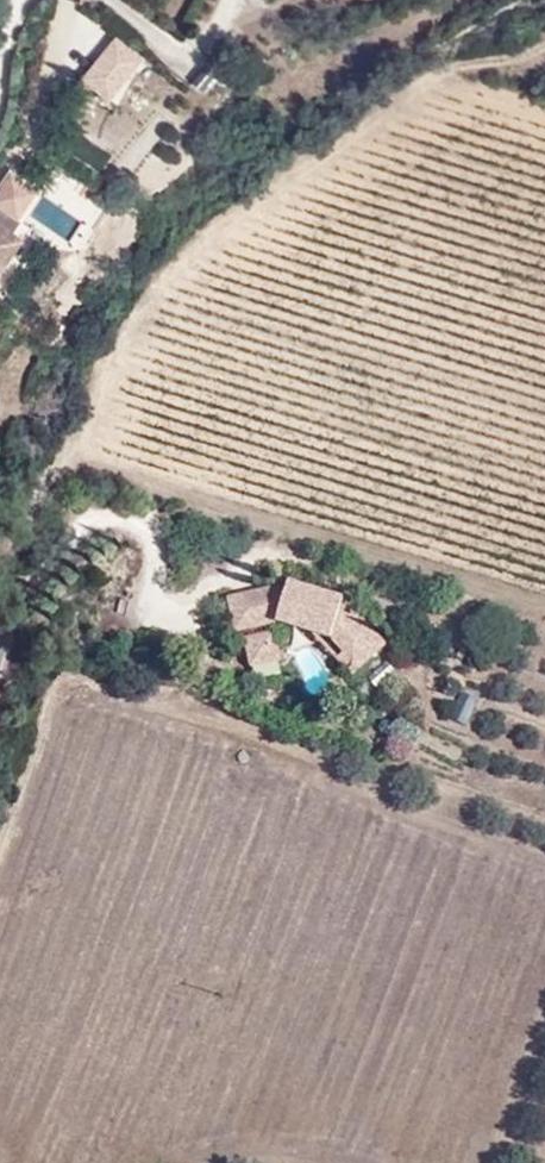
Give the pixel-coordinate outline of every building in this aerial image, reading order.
[(62,16),(76,27),(55,56),(114,100),(145,59),(71,4),(62,16)] [(31,241),(0,215),(0,280),(31,241)] [(278,589),(227,601),(235,634),(277,624),(312,635),(330,640),(344,654),(338,661),(356,677),(386,646),(343,603),(288,587),(287,592),(278,589)] [(273,635),(244,641),(247,653),(275,646),(273,635)] [(312,635),(338,661),(344,654),(330,640),(312,635)] [(247,653),(251,669),(279,662),(275,646),(247,653)]
